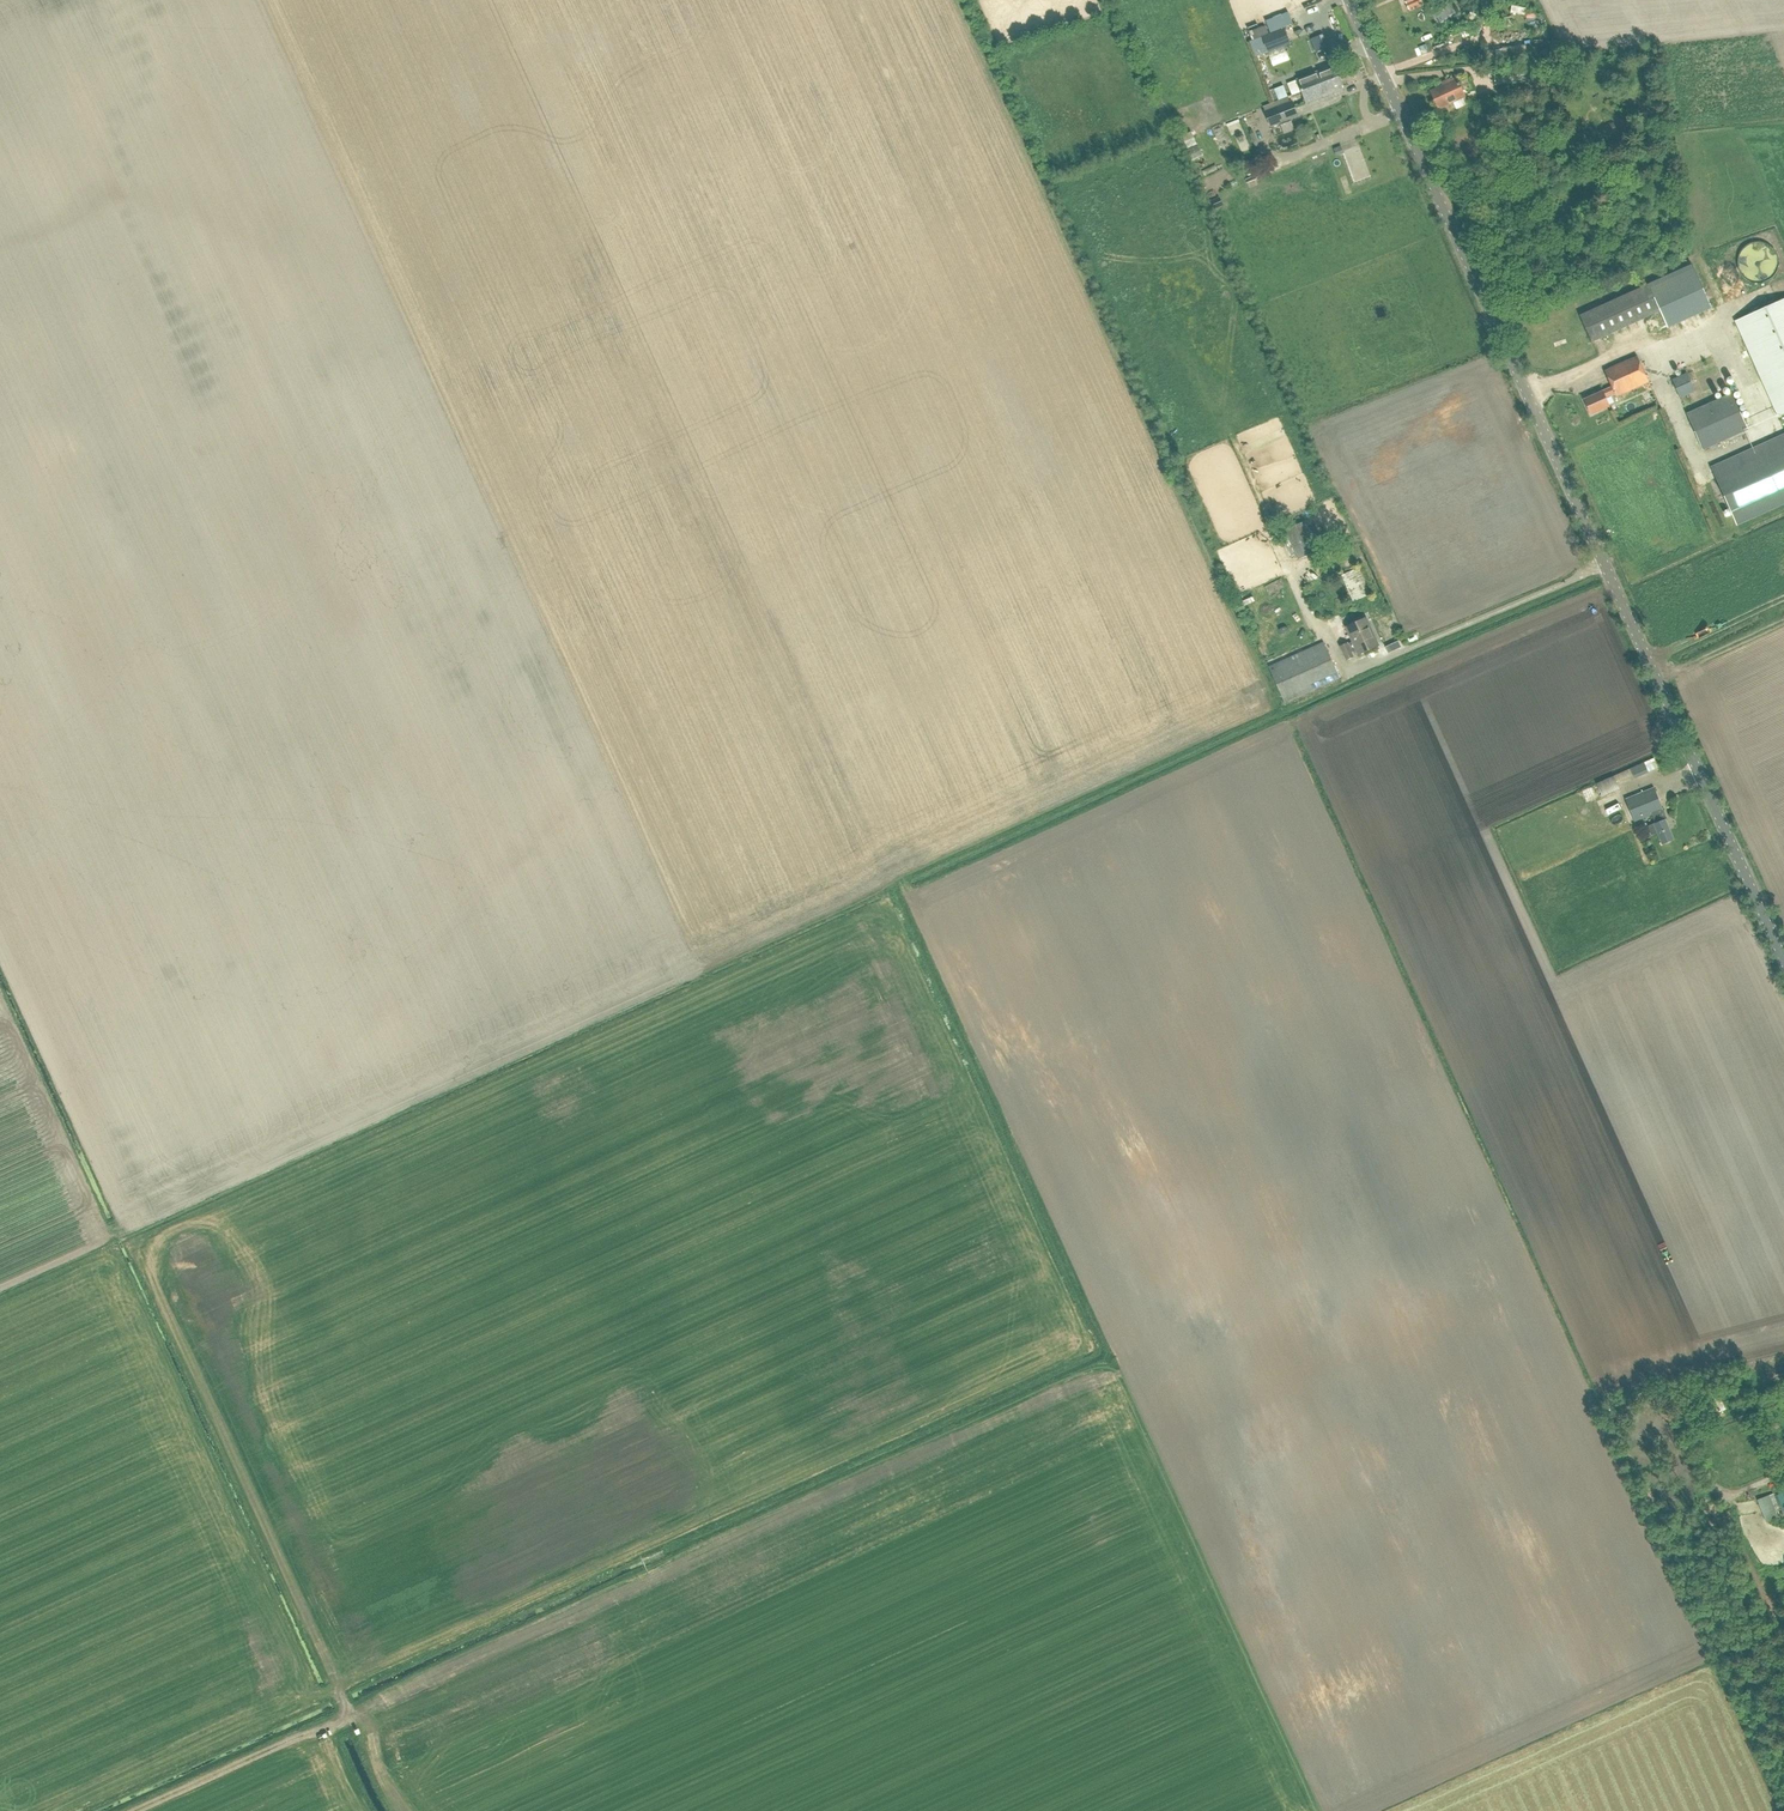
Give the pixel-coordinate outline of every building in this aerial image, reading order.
[(1406,2),(1410,11),(1423,5),(1421,0),(1410,0),(1406,2)] [(1262,36),(1262,37),(1268,52),(1291,43),(1285,28),(1262,36)] [(1527,36),(1528,42),(1538,40),(1537,33),(1527,36)] [(1301,92),(1338,77),(1334,67),(1326,71),(1325,69),(1297,80),(1301,92)] [(1518,83),(1517,68),(1494,70),(1495,85),(1518,83)] [(1338,77),(1301,92),(1306,104),(1343,89),(1338,77)] [(1464,97),(1455,77),(1446,81),(1447,84),(1430,92),(1437,109),(1464,97)] [(1292,101),(1265,110),(1271,126),(1298,116),(1292,101)] [(1198,156),(1190,131),(1178,135),(1186,160),(1198,156)] [(1737,261),(1737,263),(1737,265),(1737,267),(1738,268),(1738,270),(1739,272),(1740,274),(1741,275),(1743,277),(1744,278),(1746,279),(1747,280),(1749,281),(1751,282),(1753,283),(1755,283),(1757,283),(1758,283),(1760,283),(1762,283),(1764,282),(1766,281),(1768,280),(1769,279),(1771,278),(1772,277),(1774,275),(1775,274),(1776,272),(1777,270),(1777,268),(1778,267),(1778,265),(1778,263),(1778,261),(1778,259),(1777,257),(1777,255),(1776,253),(1775,252),(1774,250),(1772,248),(1771,247),(1769,246),(1768,245),(1766,244),(1764,243),(1762,243),(1760,242),(1758,242),(1757,242),(1755,242),(1753,243),(1751,243),(1749,244),(1747,245),(1746,246),(1744,247),(1743,249),(1741,250),(1740,252),(1739,253),(1738,255),(1738,257),(1737,259),(1737,261)] [(1654,314),(1642,286),(1579,315),(1591,343),(1654,314)] [(1766,307),(1735,321),(1777,416),(1783,413),(1783,299),(1766,307)] [(1605,398),(1614,394),(1615,397),(1649,382),(1637,356),(1604,372),(1611,387),(1583,399),(1590,414),(1609,406),(1605,398)] [(1669,385),(1674,400),(1691,394),(1685,379),(1669,385)] [(1703,450),(1747,430),(1731,394),(1687,414),(1703,450)] [(1783,504),(1783,434),(1711,467),(1737,525),(1783,504)] [(1317,550),(1304,521),(1284,529),(1297,559),(1317,550)] [(1702,555),(1715,555),(1714,535),(1701,536),(1702,555)] [(1359,568),(1342,575),(1353,601),(1370,594),(1359,568)] [(1246,580),(1238,582),(1240,590),(1249,587),(1246,580)] [(1356,650),(1358,655),(1378,646),(1366,618),(1346,627),(1352,642),(1347,644),(1347,643),(1340,646),(1346,659),(1353,656),(1351,652),(1356,650)] [(1339,678),(1323,643),(1268,667),(1284,703),(1339,678)] [(1652,760),(1645,763),(1648,772),(1656,768),(1652,760)] [(1634,778),(1648,772),(1644,763),(1630,769),(1614,776),(1597,784),(1602,797),(1620,789),(1617,782),(1633,775),(1634,778)] [(1651,835),(1657,832),(1662,844),(1673,839),(1668,827),(1670,826),(1667,819),(1665,819),(1662,810),(1663,810),(1654,787),(1625,799),(1634,821),(1652,814),(1656,823),(1648,826),(1651,835)] [(1524,899),(1533,897),(1529,877),(1520,878),(1524,899)] [(1767,1497),(1758,1501),(1764,1518),(1773,1515),(1767,1497)]
